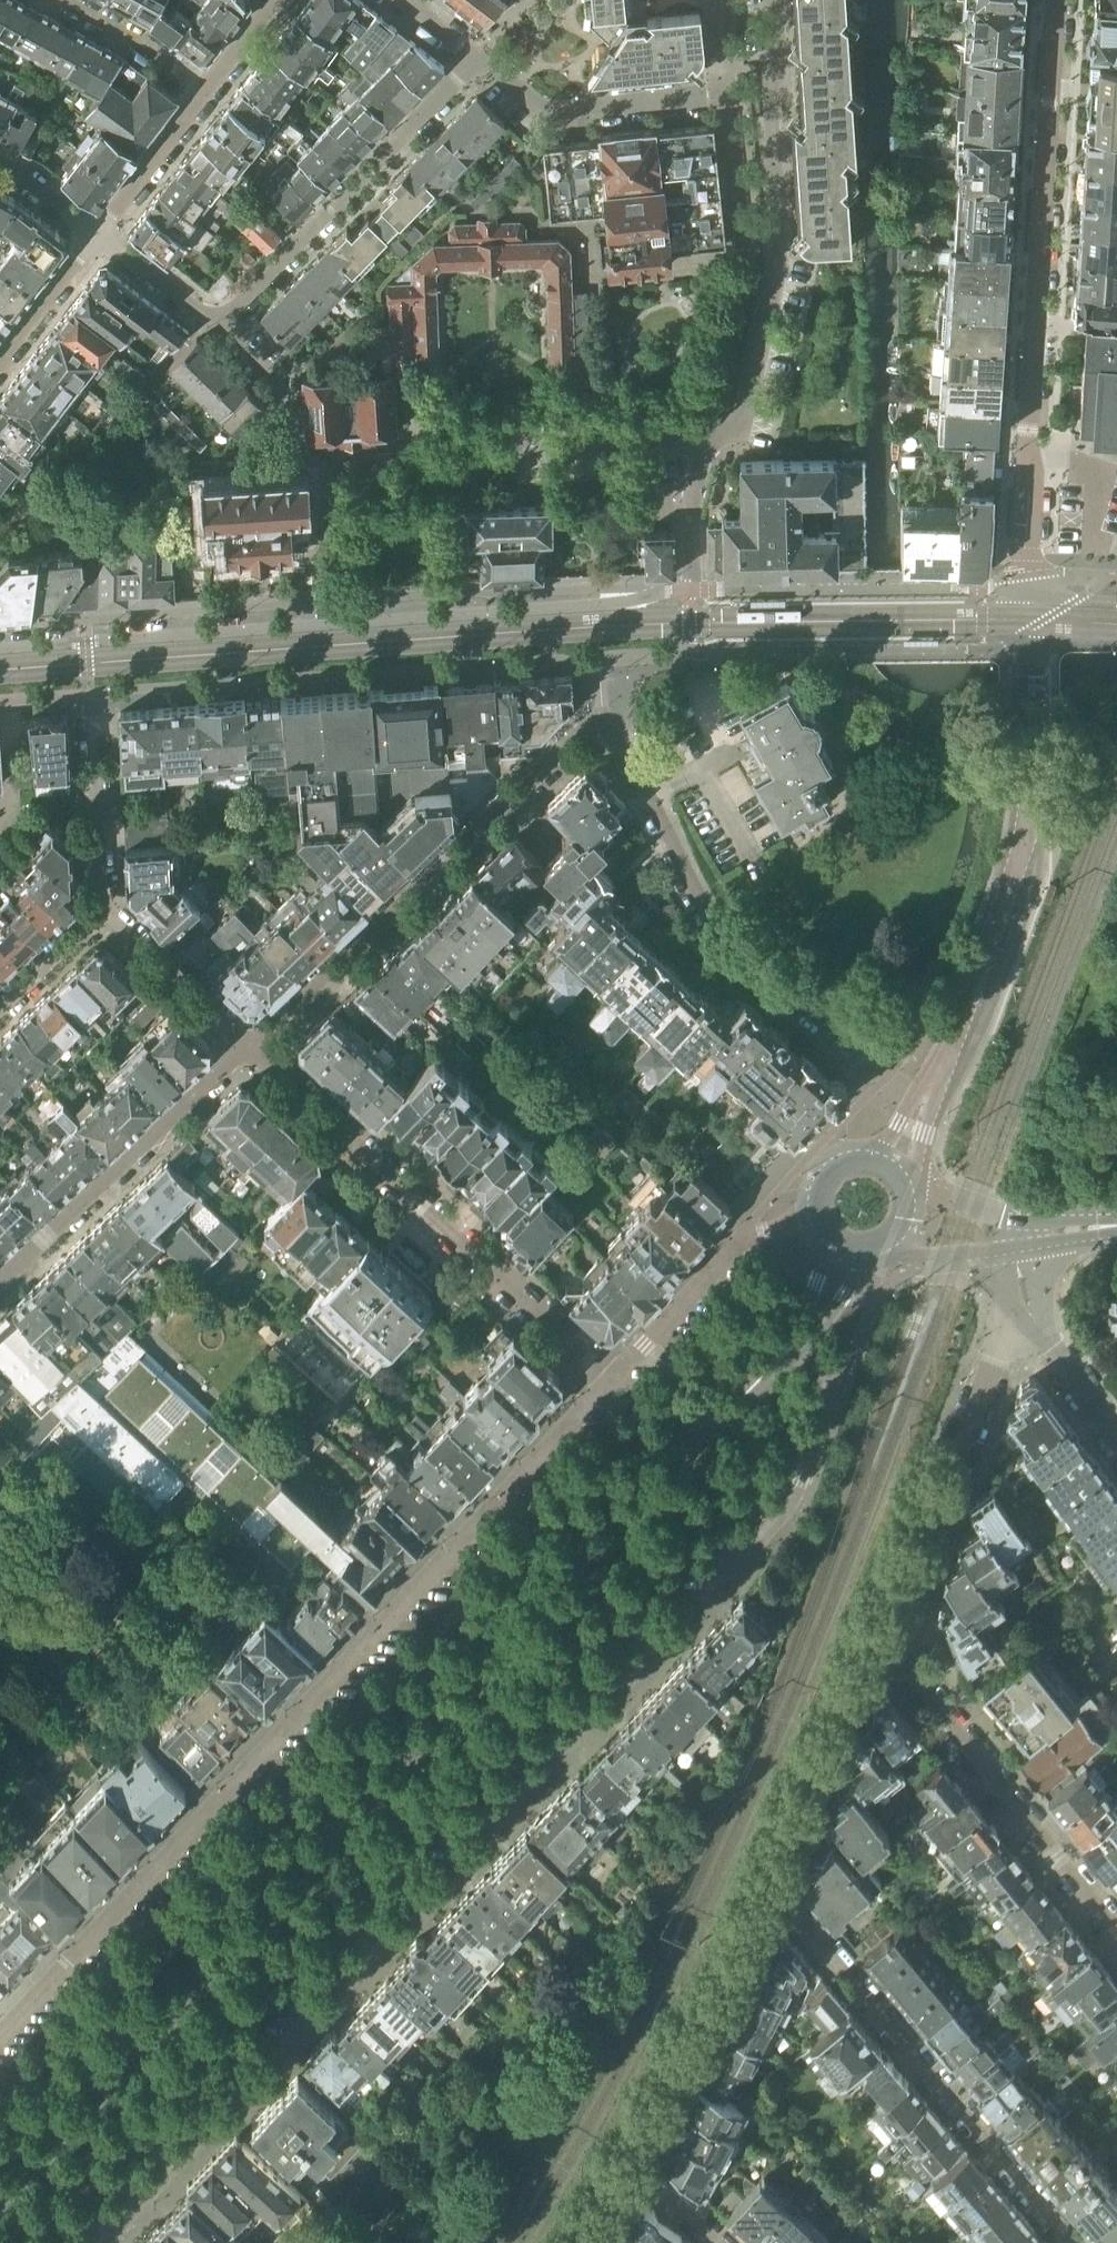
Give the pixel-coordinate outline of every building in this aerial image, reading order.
[(12,46),(31,8),(17,0),(14,0),(0,27),(0,40),(12,46)] [(14,0),(0,0),(0,27),(14,0)] [(131,13),(138,0),(108,0),(131,13)] [(150,23),(164,0),(168,3),(170,0),(138,0),(131,13),(150,23)] [(164,0),(150,23),(199,60),(208,59),(221,42),(190,19),(168,3),(164,0)] [(184,2),(196,11),(190,19),(221,42),(233,26),(197,0),(182,0),(184,2)] [(233,26),(245,11),(230,0),(197,0),(233,26)] [(245,11),(249,5),(250,5),(249,2),(249,0),(230,0),(245,11)] [(297,15),(330,40),(338,30),(352,41),(359,32),(318,0),(308,0),(297,15)] [(359,32),(375,12),(371,9),(359,0),(318,0),(359,32)] [(469,17),(482,0),(460,0),(455,7),(469,17)] [(469,17),(482,27),(508,0),(482,0),(469,17)] [(608,41),(617,30),(631,8),(631,0),(583,0),(586,20),(608,41)] [(794,24),(840,20),(845,12),(846,13),(856,0),(855,0),(793,0),(794,24)] [(1116,9),(1116,0),(1094,0),(1094,2),(1097,5),(1096,6),(1095,8),(1116,9)] [(971,18),(970,27),(1021,30),(1022,18),(1023,4),(1023,3),(972,1),(963,1),(962,18),(971,18)] [(12,46),(29,55),(50,18),(31,8),(12,46)] [(1093,63),(1116,65),(1116,9),(1095,8),(1094,29),(1093,29),(1091,55),(1093,55),(1093,63)] [(395,28),(375,12),(359,32),(352,41),(343,50),(363,65),(349,83),(347,85),(358,95),(375,77),(389,63),(410,40),(395,28)] [(648,19),(643,25),(648,77),(691,72),(685,66),(691,60),(695,65),(700,59),(701,57),(702,55),(703,52),(703,48),(699,12),(647,18),(648,19)] [(297,15),(284,32),(325,64),(338,46),(330,40),(297,15)] [(29,55),(46,65),(67,28),(50,18),(29,55)] [(796,59),(799,98),(845,94),(850,86),(846,25),(840,20),(794,24),(796,47),(806,55),(801,62),(796,59)] [(617,30),(608,41),(604,47),(603,46),(601,46),(600,46),(599,47),(597,48),(592,55),(592,57),(591,58),(592,60),(592,61),(593,62),(594,63),(599,66),(587,83),(648,77),(643,25),(625,27),(621,33),(617,30)] [(970,27),(969,52),(985,53),(1019,55),(1021,30),(970,27)] [(46,65),(65,75),(86,38),(67,28),(46,65)] [(284,32),(271,49),(306,76),(312,81),(320,71),(329,77),(334,71),(325,64),(284,32)] [(65,75),(83,85),(104,47),(86,38),(65,75)] [(443,67),(410,40),(389,63),(419,92),(443,67)] [(81,87),(97,95),(123,58),(104,47),(83,85),(81,87)] [(271,49),(256,68),(291,95),(306,76),(271,49)] [(971,67),(969,94),(1017,97),(1019,61),(985,60),(985,53),(969,52),(962,52),(961,67),(971,67)] [(84,112),(101,125),(136,152),(151,133),(163,119),(162,118),(177,99),(124,58),(123,58),(97,95),(84,112)] [(406,107),(419,92),(389,63),(375,77),(406,107)] [(1084,97),(1087,111),(1086,131),(1116,134),(1116,65),(1093,63),(1091,63),(1089,84),(1084,97)] [(256,68),(228,104),(271,136),(272,137),(280,127),(297,139),(300,134),(302,131),(278,113),(291,95),(256,68)] [(375,77),(358,95),(388,125),(406,107),(375,77)] [(24,92),(42,102),(47,93),(29,83),(24,92)] [(0,94),(0,135),(17,103),(24,90),(14,85),(7,98),(0,94)] [(351,103),(343,111),(373,140),(388,125),(358,95),(347,85),(340,93),(351,103)] [(958,114),(958,134),(967,135),(967,130),(1015,132),(1017,97),(969,94),(960,93),(958,114)] [(790,125),(795,192),(840,189),(846,183),(845,165),(841,161),(846,154),(855,160),(851,99),(845,94),(799,98),(801,121),(805,124),(799,131),(790,125)] [(476,97),(459,115),(487,142),(504,124),(476,97)] [(17,103),(0,135),(0,142),(2,143),(2,146),(9,149),(11,148),(16,150),(31,123),(36,113),(17,103)] [(228,104),(214,122),(256,154),(271,136),(228,104)] [(343,111),(328,128),(358,156),(373,140),(343,111)] [(459,115),(442,132),(470,159),(487,142),(459,115)] [(201,139),(201,140),(241,171),(256,154),(214,122),(207,132),(206,132),(201,139)] [(44,130),(31,123),(16,150),(29,157),(44,130)] [(88,129),(75,146),(118,177),(128,163),(129,163),(137,153),(136,152),(101,125),(94,134),(88,129)] [(307,125),(302,131),(300,134),(341,173),(358,156),(328,128),(319,137),(307,125)] [(609,235),(606,236),(610,272),(670,265),(668,250),(725,244),(725,241),(726,241),(726,239),(725,239),(723,226),(724,226),(724,224),(723,225),(722,212),(723,212),(723,211),(722,211),(721,209),(720,200),(720,199),(721,198),(721,197),(720,197),(717,166),(716,166),(715,157),(716,157),(712,126),(654,132),(654,130),(640,132),(640,131),(613,134),(599,136),(599,141),(542,147),(550,217),(607,211),(609,235)] [(1084,163),(1116,165),(1116,134),(1086,131),(1084,163)] [(442,132),(425,149),(453,177),(470,159),(442,132)] [(300,134),(297,139),(288,149),(292,154),(300,161),(327,188),(341,173),(300,134)] [(957,160),(961,160),(1013,165),(1013,163),(1012,163),(1013,148),(1014,148),(1014,138),(967,135),(958,134),(957,138),(963,138),(962,143),(958,142),(957,160)] [(201,140),(187,157),(223,185),(230,190),(244,173),(241,171),(201,140)] [(118,177),(75,146),(61,164),(68,169),(61,178),(96,206),(104,195),(118,177)] [(408,167),(432,191),(436,194),(453,177),(425,149),(408,167)] [(187,157),(173,175),(221,210),(227,215),(233,208),(216,195),(223,185),(187,157)] [(514,157),(502,168),(510,175),(521,164),(514,157)] [(955,186),(968,187),(1011,190),(1012,174),(1013,165),(961,160),(961,171),(956,171),(955,186)] [(327,188),(300,161),(293,168),(286,161),(278,169),(313,203),(319,196),(327,188)] [(1082,194),(1116,196),(1116,165),(1084,163),(1082,194)] [(346,230),(329,248),(354,271),(380,244),(397,261),(408,250),(394,237),(387,237),(386,236),(398,224),(399,225),(399,232),(412,245),(423,234),(406,217),(432,191),(408,167),(391,184),(396,189),(380,206),(381,207),(377,211),(378,212),(370,220),(367,218),(351,235),(346,230)] [(502,168),(491,180),(499,187),(510,175),(502,168)] [(313,203),(278,169),(261,187),(281,205),(296,221),(313,203)] [(173,175),(159,194),(212,234),(218,226),(212,221),(221,210),(173,175)] [(491,180),(480,191),(488,198),(499,187),(491,180)] [(968,187),(965,221),(1009,224),(1011,190),(968,187)] [(840,189),(795,192),(797,230),(801,226),(807,233),(798,242),(803,247),(805,248),(807,249),(810,250),(812,250),(814,250),(850,248),(847,196),(840,189)] [(488,198),(480,191),(469,202),(477,209),(488,198)] [(0,222),(17,201),(16,200),(0,192),(0,223),(0,222)] [(159,194),(146,210),(190,243),(200,251),(212,234),(159,194)] [(1080,226),(1116,228),(1116,196),(1082,194),(1080,226)] [(9,237),(13,240),(20,245),(40,219),(40,218),(31,211),(31,212),(17,201),(0,222),(13,232),(9,237)] [(257,242),(266,251),(281,236),(265,221),(258,213),(249,205),(234,221),(257,242)] [(190,243),(146,210),(137,223),(136,222),(129,231),(167,260),(168,259),(173,263),(190,243)] [(271,214),(265,221),(281,236),(287,229),(271,214)] [(40,219),(20,245),(49,268),(56,259),(66,245),(65,237),(64,237),(40,219)] [(477,223),(480,266),(480,269),(501,268),(501,266),(499,223),(495,223),(495,219),(477,219),(477,223)] [(954,248),(958,248),(1007,252),(1009,224),(965,221),(956,220),(954,248)] [(519,222),(499,223),(501,266),(541,264),(546,259),(544,240),(525,241),(525,227),(519,222)] [(477,223),(454,224),(456,267),(480,266),(477,223)] [(411,265),(405,270),(429,268),(435,274),(440,268),(456,267),(454,224),(449,230),(449,244),(433,244),(411,264),(411,265)] [(1078,258),(1116,260),(1116,228),(1080,226),(1079,243),(1078,243),(1077,257),(1078,257),(1078,258)] [(0,258),(0,267),(32,291),(32,290),(43,275),(43,276),(49,268),(20,245),(13,240),(0,258)] [(557,240),(544,240),(546,259),(541,264),(546,269),(547,295),(571,295),(569,251),(557,240)] [(1007,252),(958,248),(954,248),(940,247),(938,279),(939,279),(945,279),(1005,284),(1007,252)] [(329,248),(312,265),(340,293),(357,275),(354,271),(329,248)] [(1078,258),(1077,274),(1076,274),(1075,287),(1076,287),(1076,288),(1116,290),(1116,260),(1078,258)] [(312,265),(295,283),(322,310),(340,293),(312,265)] [(14,314),(25,299),(26,299),(32,291),(0,267),(0,303),(14,314)] [(389,302),(412,301),(436,300),(435,274),(429,268),(405,270),(391,283),(388,283),(388,301),(389,301),(389,302)] [(86,287),(134,322),(142,329),(160,310),(107,270),(107,269),(99,270),(99,271),(87,286),(86,287)] [(224,273),(208,291),(219,300),(234,284),(224,273)] [(939,309),(946,310),(950,310),(1003,314),(1005,284),(945,279),(939,279),(937,309),(939,309)] [(295,283),(278,300),(306,327),(322,310),(295,283)] [(82,293),(72,306),(115,338),(119,341),(134,322),(86,287),(81,293),(82,293)] [(1086,320),(1116,322),(1116,290),(1076,288),(1075,300),(1074,300),(1073,319),(1074,319),(1075,320),(1086,320)] [(585,294),(571,295),(547,295),(548,328),(587,327),(585,294)] [(306,327),(278,300),(261,318),(289,345),(306,327)] [(436,300),(412,301),(414,334),(437,332),(436,300)] [(412,301),(389,302),(392,372),(417,371),(414,334),(412,301)] [(14,314),(0,303),(0,332),(14,314)] [(72,306),(56,326),(105,364),(125,378),(134,386),(135,387),(145,376),(123,360),(122,361),(106,350),(115,338),(72,306)] [(366,308),(355,320),(363,327),(374,316),(366,308)] [(939,309),(937,341),(948,342),(1001,346),(1003,314),(950,310),(946,310),(939,309)] [(188,332),(160,310),(142,329),(160,342),(163,344),(170,350),(171,350),(188,332)] [(355,320),(344,331),(352,338),(363,327),(355,320)] [(1086,320),(1085,342),(1083,360),(1079,424),(1094,425),(1093,434),(1094,434),(1094,436),(1095,436),(1095,435),(1107,435),(1107,437),(1109,437),(1109,435),(1116,436),(1116,322),(1086,320)] [(50,334),(37,351),(79,383),(90,367),(98,372),(105,364),(56,326),(50,334)] [(588,364),(587,327),(548,328),(550,366),(574,366),(574,365),(588,364)] [(344,331),(333,342),(341,350),(352,338),(344,331)] [(437,332),(414,334),(417,371),(439,370),(437,332)] [(169,368),(186,385),(213,357),(196,340),(169,368)] [(931,372),(942,372),(999,377),(1001,346),(948,342),(937,341),(933,341),(931,372)] [(152,353),(160,360),(170,350),(163,344),(160,342),(152,353)] [(341,350),(333,342),(322,354),(329,361),(341,350)] [(18,375),(17,376),(59,408),(79,383),(37,351),(31,358),(31,359),(18,376),(18,375)] [(186,385),(204,402),(231,374),(213,357),(186,385)] [(939,403),(944,404),(997,408),(999,377),(942,372),(942,375),(946,375),(945,390),(941,389),(939,403)] [(204,402),(221,419),(248,391),(231,374),(204,402)] [(343,377),(302,380),(306,436),(327,434),(328,447),(345,445),(345,447),(349,447),(349,446),(349,445),(356,445),(357,445),(357,446),(359,446),(359,445),(376,444),(375,431),(397,430),(393,374),(352,376),(352,377),(343,378),(343,377)] [(0,399),(0,405),(39,434),(50,420),(58,427),(68,414),(59,408),(17,376),(12,383),(0,399)] [(134,386),(125,378),(118,386),(127,393),(134,386)] [(248,391),(221,419),(239,436),(266,408),(248,391)] [(154,407),(166,418),(173,411),(161,400),(154,407)] [(942,435),(963,436),(995,438),(997,408),(944,404),(942,435)] [(7,440),(30,458),(45,438),(39,434),(0,405),(0,449),(7,440)] [(166,418),(177,430),(184,423),(173,411),(166,418)] [(177,430),(188,441),(195,433),(184,423),(177,430)] [(195,433),(188,441),(199,452),(206,444),(195,433)] [(958,522),(955,571),(979,572),(979,573),(987,566),(987,565),(988,542),(989,542),(989,541),(991,508),(990,508),(995,438),(963,436),(959,508),(958,522)] [(5,490),(30,458),(7,440),(0,449),(0,486),(5,490)] [(73,457),(73,458),(70,461),(59,475),(69,483),(83,466),(73,457)] [(722,527),(707,527),(707,573),(722,572),(722,573),(743,572),(834,571),(834,533),(799,534),(798,498),(833,497),(832,460),(791,461),(757,462),(740,463),(740,464),(740,468),(741,513),(741,515),(738,515),(738,517),(724,517),(722,517),(722,527)] [(835,460),(832,460),(833,497),(833,516),(864,516),(864,460),(861,460),(861,461),(835,461),(835,460)] [(35,530),(39,534),(48,535),(89,488),(86,485),(93,477),(86,471),(35,530)] [(207,541),(225,540),(226,557),(250,556),(250,558),(269,556),(269,554),(293,553),(292,539),(309,538),(307,514),(311,513),(308,475),(200,482),(203,521),(223,520),(223,522),(206,523),(207,541)] [(91,531),(101,542),(134,512),(124,501),(91,531)] [(902,521),(901,570),(929,571),(930,521),(931,508),(902,507),(902,521)] [(468,543),(481,543),(542,544),(550,544),(550,539),(550,508),(467,510),(468,543)] [(929,571),(955,571),(958,522),(959,508),(931,508),(930,521),(929,571)] [(865,569),(864,516),(833,516),(834,533),(834,571),(838,571),(838,570),(865,569)] [(643,532),(644,574),(646,574),(653,574),(676,573),(674,531),(643,532)] [(81,551),(38,554),(31,615),(38,614),(39,611),(59,609),(60,609),(85,567),(79,563),(82,559),(82,555),(84,556),(94,540),(86,535),(81,543),(81,551)] [(128,543),(128,552),(129,604),(174,601),(173,576),(171,576),(171,553),(154,553),(154,541),(128,543)] [(542,544),(481,543),(480,581),(542,578),(542,544)] [(93,555),(85,567),(60,609),(68,608),(70,608),(78,607),(78,608),(80,608),(80,607),(88,607),(90,607),(98,606),(129,604),(128,552),(93,555)] [(30,611),(30,615),(31,615),(38,554),(9,556),(0,565),(0,613),(30,611)] [(551,678),(542,679),(544,705),(570,703),(570,701),(573,700),(573,699),(572,695),(576,695),(575,682),(571,682),(571,678),(571,677),(551,679),(551,678)] [(537,680),(520,681),(522,707),(544,705),(542,679),(537,679),(537,680)] [(494,683),(494,684),(496,709),(522,707),(520,681),(494,683)] [(473,686),(465,687),(445,688),(446,694),(448,714),(449,732),(446,738),(448,760),(448,768),(467,766),(467,758),(484,757),(485,757),(484,739),(498,738),(497,728),(496,709),(494,684),(473,686)] [(740,710),(771,762),(752,773),(767,798),(781,821),(802,809),(806,815),(816,810),(815,808),(830,800),(821,785),(823,784),(815,771),(831,761),(817,737),(818,736),(820,725),(812,711),(802,708),(801,709),(787,684),(740,710)] [(454,821),(453,820),(453,821),(451,803),(449,781),(450,781),(450,780),(448,768),(448,761),(448,760),(446,738),(445,727),(445,726),(444,713),(441,689),(383,694),(374,695),(380,756),(385,756),(385,785),(387,838),(387,840),(410,863),(454,821)] [(320,696),(320,697),(328,791),(385,785),(385,756),(380,756),(374,695),(370,695),(369,692),(356,693),(357,693),(323,696),(323,695),(321,695),(321,696),(320,696)] [(289,795),(313,792),(328,791),(320,697),(284,699),(281,699),(285,754),(287,769),(289,790),(289,795)] [(274,755),(285,754),(281,699),(244,701),(249,756),(257,756),(258,765),(264,764),(265,770),(276,770),(274,755)] [(244,701),(215,703),(196,705),(196,706),(195,706),(199,769),(199,773),(201,772),(201,776),(251,771),(249,756),(244,701)] [(570,703),(544,705),(522,707),(525,753),(540,738),(562,715),(562,713),(564,713),(568,709),(568,707),(570,707),(570,703)] [(183,771),(199,769),(195,706),(160,709),(159,709),(164,763),(165,775),(168,775),(167,762),(183,761),(183,771)] [(522,707),(496,709),(497,728),(498,738),(501,775),(502,776),(525,753),(522,707)] [(143,764),(164,763),(159,709),(157,709),(120,712),(122,766),(123,766),(123,775),(144,773),(143,764)] [(29,720),(32,757),(35,785),(42,784),(42,777),(52,775),(53,791),(69,790),(69,774),(68,761),(67,717),(29,720)] [(467,758),(467,766),(468,778),(467,778),(465,779),(454,780),(450,780),(450,781),(449,781),(451,803),(458,796),(469,806),(473,802),(482,795),(498,780),(484,764),(484,757),(467,758)] [(287,769),(276,770),(265,770),(259,771),(261,792),(289,790),(287,769)] [(560,887),(562,889),(589,861),(603,847),(594,837),(603,828),(604,829),(619,815),(618,814),(625,807),(610,790),(607,793),(603,789),(606,786),(605,786),(606,779),(600,772),(599,772),(592,772),(589,774),(585,770),(581,774),(581,773),(568,785),(569,785),(565,789),(565,790),(548,806),(572,830),(562,840),(568,846),(545,869),(562,885),(560,887)] [(202,782),(203,798),(212,798),(212,782),(202,782)] [(385,785),(328,791),(313,792),(392,880),(410,863),(387,840),(387,838),(385,785)] [(295,835),(321,862),(363,905),(382,887),(383,888),(384,887),(392,880),(313,792),(289,795),(292,835),(295,835)] [(469,806),(458,796),(451,803),(453,821),(453,820),(463,811),(464,811),(469,806)] [(38,811),(36,801),(29,802),(30,812),(38,811)] [(124,821),(125,834),(169,832),(168,817),(124,821)] [(33,847),(41,855),(72,883),(71,844),(45,819),(40,825),(40,826),(26,841),(33,847)] [(169,832),(125,834),(125,848),(170,846),(169,832)] [(252,838),(257,852),(275,836),(252,838)] [(494,857),(493,859),(517,882),(519,880),(520,881),(525,876),(529,881),(544,867),(514,838),(502,850),(498,856),(496,859),(494,857)] [(125,848),(126,876),(190,872),(189,862),(181,862),(180,844),(170,846),(125,848)] [(38,868),(29,878),(67,914),(73,909),(73,894),(72,894),(67,890),(72,883),(41,855),(33,863),(38,868)] [(484,866),(471,879),(497,902),(517,882),(493,859),(492,859),(494,860),(488,866),(484,866)] [(554,915),(566,927),(595,896),(596,896),(611,880),(595,865),(594,865),(589,861),(562,889),(548,903),(544,899),(537,900),(523,914),(536,925),(546,914),(550,918),(554,915)] [(295,881),(306,892),(324,910),(325,921),(336,932),(337,934),(339,932),(338,932),(344,926),(345,926),(358,914),(357,913),(363,908),(365,907),(363,905),(321,862),(311,873),(307,869),(295,881)] [(10,887),(16,893),(51,929),(67,914),(29,878),(17,866),(9,874),(17,881),(10,887)] [(136,905),(136,904),(155,886),(190,882),(190,872),(126,876),(126,893),(127,893),(127,897),(136,905)] [(414,933),(458,974),(466,981),(500,941),(518,922),(497,902),(471,879),(459,891),(458,890),(457,892),(458,893),(454,896),(453,895),(440,909),(439,908),(438,910),(439,911),(435,915),(434,914),(433,915),(421,927),(420,926),(419,927),(420,928),(416,933),(415,932),(414,933)] [(136,904),(152,919),(190,882),(155,886),(136,904)] [(190,882),(152,919),(151,920),(169,937),(207,900),(190,882)] [(295,893),(277,910),(317,950),(336,932),(325,921),(324,910),(306,892),(300,898),(295,893)] [(0,907),(2,909),(35,944),(51,929),(16,893),(0,907)] [(548,972),(558,981),(617,916),(612,911),(596,896),(595,896),(566,927),(550,943),(562,954),(548,970),(548,972)] [(21,958),(35,944),(2,909),(0,907),(0,937),(21,958)] [(204,910),(197,917),(207,927),(214,920),(204,910)] [(277,910),(254,932),(279,958),(287,959),(297,969),(317,950),(277,910)] [(234,911),(212,933),(272,996),(272,995),(278,989),(279,990),(292,977),(292,976),(297,971),(297,972),(298,971),(297,969),(287,959),(279,958),(254,932),(234,911)] [(583,976),(594,986),(637,939),(622,925),(624,922),(617,916),(558,981),(547,993),(558,1003),(583,976)] [(207,927),(197,917),(174,940),(184,950),(207,927)] [(394,951),(393,952),(432,987),(438,980),(446,987),(458,974),(414,933),(414,932),(394,952),(394,951)] [(272,996),(212,933),(211,933),(226,948),(206,969),(213,976),(212,977),(213,978),(214,977),(222,985),(222,986),(223,987),(223,986),(236,998),(235,998),(237,1000),(237,999),(246,1007),(245,1008),(247,1008),(247,1007),(256,1007),(256,1008),(257,1008),(257,1007),(270,995),(271,997),(272,996)] [(5,974),(21,958),(0,937),(0,968),(5,974)] [(592,1015),(601,1024),(661,959),(654,953),(654,954),(638,939),(637,939),(594,986),(605,996),(591,1012),(592,1015)] [(94,949),(77,966),(115,1005),(120,999),(124,1002),(137,989),(134,986),(139,981),(106,950),(106,949),(94,949)] [(374,971),(373,972),(412,1007),(420,1014),(432,1002),(424,994),(428,990),(436,997),(439,994),(432,987),(393,952),(374,971)] [(614,1032),(621,1024),(632,1034),(639,1027),(681,981),(682,982),(683,981),(667,966),(668,965),(661,959),(601,1024),(610,1032),(614,1032)] [(77,966),(52,990),(85,1024),(94,1016),(108,1030),(124,1015),(115,1005),(77,966)] [(353,991),(372,1007),(401,1034),(404,1031),(397,1024),(412,1007),(373,972),(353,991)] [(636,1053),(647,1063),(707,999),(700,993),(698,996),(682,982),(681,981),(639,1027),(649,1037),(636,1051),(636,1053)] [(52,990),(35,1006),(68,1040),(85,1024),(52,990)] [(356,1024),(372,1007),(353,991),(337,1006),(356,1024)] [(129,1019),(138,1028),(164,1004),(155,995),(129,1019)] [(671,1058),(682,1068),(728,1019),(707,999),(647,1063),(656,1072),(658,1071),(671,1058)] [(711,1084),(719,1076),(767,1024),(761,1019),(762,1018),(759,1015),(759,1014),(748,1004),(747,1005),(744,1002),(728,1019),(682,1068),(695,1080),(699,1076),(708,1085),(711,1084)] [(35,1006),(18,1023),(51,1057),(68,1040),(35,1006)] [(144,1037),(148,1041),(185,1078),(208,1056),(208,1045),(168,1008),(141,1033),(144,1037)] [(303,1054),(316,1066),(348,1033),(328,1015),(302,1040),(302,1039),(299,1042),(300,1052),(301,1053),(303,1055),(303,1054)] [(1,1039),(33,1073),(41,1066),(51,1077),(61,1067),(51,1057),(18,1023),(1,1039)] [(719,1076),(752,1107),(798,1058),(777,1037),(780,1033),(779,1032),(778,1033),(768,1024),(767,1025),(767,1024),(719,1076)] [(558,1027),(556,1037),(565,1042),(573,1035),(569,1026),(558,1027)] [(328,1078),(335,1085),(367,1051),(360,1044),(364,1040),(352,1028),(348,1033),(316,1066),(328,1078)] [(17,1089),(33,1073),(1,1039),(0,1040),(0,1071),(17,1089)] [(122,1065),(128,1071),(159,1103),(185,1078),(148,1041),(122,1065)] [(341,1091),(354,1102),(386,1068),(390,1064),(391,1063),(371,1046),(367,1051),(335,1085),(341,1091)] [(389,1105),(412,1127),(458,1077),(457,1077),(443,1065),(444,1064),(434,1054),(408,1083),(389,1104),(389,1105)] [(801,1055),(798,1058),(752,1107),(751,1109),(751,1115),(765,1128),(770,1128),(771,1129),(771,1134),(781,1143),(788,1144),(792,1140),(793,1140),(798,1135),(810,1123),(809,1122),(814,1118),(818,1122),(825,1114),(821,1110),(826,1105),(830,1101),(830,1102),(839,1102),(839,1101),(840,1100),(842,1098),(843,1097),(844,1095),(845,1095),(845,1086),(844,1086),(843,1085),(841,1083),(840,1082),(838,1081),(838,1080),(829,1081),(829,1082),(813,1067),(813,1066),(801,1055)] [(373,1121),(389,1104),(408,1083),(401,1076),(398,1079),(390,1072),(394,1068),(390,1064),(386,1068),(354,1102),(366,1114),(373,1121)] [(8,1111),(11,1108),(4,1101),(17,1089),(0,1071),(0,1102),(8,1111)] [(128,1071),(103,1095),(134,1128),(142,1120),(159,1103),(128,1071)] [(412,1127),(436,1149),(483,1100),(458,1077),(412,1127)] [(460,1173),(461,1172),(507,1122),(524,1104),(500,1081),(483,1100),(436,1149),(435,1150),(460,1173)] [(624,1109),(636,1096),(625,1087),(614,1099),(624,1109)] [(200,1168),(215,1153),(262,1101),(249,1089),(239,1088),(189,1136),(171,1154),(181,1165),(193,1176),(200,1168)] [(103,1095),(78,1119),(109,1151),(126,1135),(134,1128),(103,1095)] [(215,1153),(234,1170),(282,1119),(276,1113),(275,1114),(262,1101),(215,1153)] [(3,1121),(4,1121),(8,1125),(16,1119),(8,1111),(0,1102),(0,1117),(3,1121)] [(58,1115),(50,1122),(93,1167),(109,1151),(78,1119),(64,1105),(56,1112),(58,1115)] [(599,1117),(599,1122),(602,1125),(607,1125),(610,1121),(610,1117),(607,1113),(602,1114),(599,1117)] [(257,1164),(267,1174),(301,1137),(289,1127),(290,1127),(282,1119),(234,1170),(234,1171),(235,1171),(244,1179),(257,1164)] [(46,1150),(77,1182),(93,1167),(50,1122),(49,1122),(41,1129),(54,1142),(46,1150)] [(461,1172),(484,1194),(530,1144),(507,1122),(461,1172)] [(20,1157),(29,1166),(60,1198),(77,1182),(46,1150),(32,1136),(24,1142),(25,1142),(24,1143),(29,1148),(20,1157)] [(301,1137),(267,1174),(262,1179),(283,1197),(316,1162),(318,1162),(316,1151),(315,1151),(301,1137)] [(700,1146),(709,1155),(715,1149),(706,1140),(700,1146)] [(508,1215),(509,1216),(541,1182),(555,1167),(530,1144),(484,1194),(508,1216),(508,1215)] [(638,1163),(651,1174),(657,1168),(644,1157),(638,1163)] [(127,1196),(122,1200),(161,1237),(197,1272),(206,1280),(236,1251),(228,1243),(242,1229),(177,1169),(167,1158),(162,1163),(157,1167),(158,1167),(147,1178),(146,1177),(132,1191),(132,1192),(127,1196)] [(682,1164),(663,1185),(710,1228),(712,1226),(717,1220),(729,1207),(701,1180),(682,1164)] [(29,1166),(10,1184),(41,1217),(60,1198),(29,1166)] [(193,1176),(211,1194),(219,1186),(200,1168),(193,1176)] [(638,1209),(640,1211),(686,1254),(690,1250),(696,1244),(695,1244),(710,1228),(663,1185),(657,1180),(642,1197),(646,1200),(638,1209)] [(271,1243),(290,1260),(334,1212),(304,1183),(303,1182),(267,1219),(268,1220),(264,1224),(265,1230),(271,1236),(277,1237),(271,1243)] [(541,1182),(509,1216),(505,1220),(505,1229),(517,1239),(512,1244),(529,1259),(534,1255),(541,1247),(574,1213),(541,1182)] [(0,1191),(0,1212),(22,1235),(41,1217),(10,1184),(8,1183),(0,1191)] [(122,1200),(104,1218),(141,1256),(161,1237),(122,1200)] [(307,1269),(324,1285),(366,1240),(355,1229),(349,1223),(348,1223),(337,1212),(336,1211),(334,1212),(290,1260),(304,1273),(307,1269)] [(629,1240),(666,1275),(667,1276),(675,1267),(674,1267),(686,1254),(640,1211),(639,1212),(641,1213),(624,1231),(632,1237),(629,1240)] [(2,1254),(22,1235),(0,1212),(0,1252),(2,1254)] [(87,1234),(86,1234),(130,1279),(147,1262),(141,1256),(104,1218),(87,1234)] [(611,1249),(604,1256),(647,1296),(655,1288),(654,1287),(666,1275),(629,1240),(622,1233),(621,1233),(608,1246),(611,1249)] [(68,1252),(69,1252),(112,1297),(130,1279),(86,1234),(68,1252)] [(367,1239),(366,1240),(324,1285),(307,1304),(371,1364),(431,1301),(399,1271),(400,1270),(398,1269),(387,1258),(380,1252),(369,1242),(369,1241),(367,1239)] [(541,1247),(534,1255),(540,1260),(547,1253),(541,1247)] [(240,1251),(225,1267),(235,1276),(249,1260),(240,1251)] [(69,1252),(51,1269),(119,1340),(127,1332),(137,1322),(112,1297),(69,1252)] [(584,1276),(589,1281),(627,1316),(639,1303),(640,1304),(647,1296),(604,1256),(603,1255),(597,1262),(584,1276)] [(34,1285),(33,1286),(102,1356),(103,1355),(119,1340),(51,1269),(34,1285)] [(628,1316),(627,1316),(589,1281),(583,1288),(556,1288),(555,1290),(602,1333),(613,1333),(620,1325),(628,1316)] [(14,1304),(13,1305),(81,1375),(102,1356),(33,1286),(25,1293),(25,1294),(14,1304)] [(1113,1294),(1113,1296),(1108,1304),(1109,1312),(1116,1318),(1116,1321),(1116,1293),(1113,1294)] [(17,1387),(41,1412),(50,1403),(139,1486),(159,1504),(183,1478),(77,1378),(81,1375),(13,1305),(0,1318),(0,1370),(17,1387)] [(298,1586),(307,1594),(340,1624),(345,1619),(356,1607),(357,1605),(364,1598),(386,1575),(339,1531),(331,1523),(283,1480),(308,1454),(291,1438),(267,1464),(211,1411),(149,1353),(159,1342),(137,1322),(127,1332),(119,1340),(103,1355),(102,1356),(81,1375),(77,1378),(183,1478),(232,1523),(284,1573),(285,1572),(291,1565),(297,1569),(308,1557),(303,1552),(316,1538),(337,1559),(330,1567),(322,1574),(314,1583),(306,1576),(303,1580),(299,1585),(298,1586)] [(491,1369),(532,1406),(545,1392),(546,1393),(550,1393),(559,1384),(559,1379),(558,1378),(558,1377),(502,1325),(485,1343),(494,1353),(485,1363),(491,1369)] [(465,1344),(476,1354),(481,1349),(470,1339),(465,1344)] [(264,1356),(275,1366),(284,1357),(273,1347),(264,1356)] [(463,1393),(509,1436),(522,1423),(522,1424),(527,1424),(536,1415),(536,1410),(535,1409),(532,1406),(491,1369),(479,1382),(476,1379),(463,1393)] [(17,1387),(0,1370),(0,1405),(17,1387)] [(1013,1443),(1021,1453),(1065,1422),(1066,1421),(1065,1421),(1065,1420),(1037,1381),(1036,1379),(1035,1380),(1035,1379),(1034,1379),(1029,1379),(1028,1379),(1021,1384),(1020,1384),(1021,1385),(1019,1390),(1019,1391),(1022,1396),(1022,1397),(1017,1401),(1017,1400),(1016,1401),(1016,1400),(1015,1401),(1015,1402),(1016,1403),(1019,1407),(1018,1407),(1019,1408),(1009,1415),(1001,1435),(1002,1436),(1009,1445),(1013,1443)] [(439,1415),(490,1462),(491,1461),(489,1459),(509,1436),(463,1393),(449,1380),(438,1392),(450,1403),(440,1413),(440,1414),(439,1415)] [(0,1452),(0,1463),(22,1483),(40,1463),(35,1459),(54,1438),(74,1456),(71,1459),(120,1506),(139,1486),(50,1403),(41,1412),(42,1413),(25,1431),(19,1425),(11,1433),(15,1436),(0,1452)] [(418,1437),(467,1482),(470,1484),(490,1462),(439,1415),(429,1426),(416,1413),(405,1425),(418,1437)] [(1037,1482),(1042,1478),(1086,1448),(1084,1447),(1065,1422),(1021,1453),(1017,1456),(1029,1472),(1037,1482)] [(385,1449),(387,1451),(446,1506),(448,1505),(447,1504),(467,1482),(418,1437),(408,1448),(396,1437),(385,1449)] [(1042,1478),(1060,1505),(1104,1474),(1086,1448),(1042,1478)] [(380,1483),(427,1528),(429,1530),(449,1508),(446,1506),(387,1451),(379,1459),(392,1471),(380,1483)] [(355,1504),(403,1550),(405,1551),(427,1528),(380,1483),(370,1473),(362,1482),(370,1489),(357,1503),(357,1502),(355,1504)] [(1074,1532),(1116,1501),(1116,1492),(1104,1474),(1060,1505),(1076,1526),(1072,1530),(1074,1532)] [(972,1512),(979,1523),(1005,1558),(1008,1562),(1031,1545),(1015,1523),(1000,1501),(992,1489),(976,1500),(980,1506),(972,1512)] [(1085,1564),(1116,1540),(1116,1501),(1074,1532),(1066,1537),(1085,1564)] [(339,1531),(386,1575),(394,1567),(390,1563),(403,1550),(355,1504),(342,1517),(347,1522),(339,1531)] [(956,1544),(966,1557),(998,1602),(1002,1599),(996,1591),(1018,1575),(1008,1562),(1005,1558),(979,1523),(959,1537),(956,1544)] [(1044,1554),(1054,1548),(1049,1540),(1039,1547),(1044,1554)] [(1111,1585),(1116,1580),(1116,1540),(1085,1564),(1104,1590),(1111,1585)] [(1044,1554),(1048,1560),(1059,1552),(1055,1547),(1054,1548),(1044,1554)] [(943,1579),(957,1599),(988,1642),(993,1639),(983,1625),(1004,1610),(998,1602),(966,1557),(945,1572),(943,1579)] [(257,1582),(251,1589),(264,1601),(269,1597),(268,1592),(257,1582)] [(1041,1601),(1058,1626),(1075,1613),(1058,1589),(1041,1601)] [(340,1624),(307,1594),(292,1610),(283,1620),(316,1650),(340,1624)] [(988,1642),(957,1599),(941,1610),(950,1622),(946,1626),(947,1626),(949,1632),(948,1632),(949,1633),(951,1638),(951,1640),(952,1640),(957,1653),(966,1667),(967,1666),(969,1669),(974,1666),(971,1662),(992,1647),(988,1642)] [(725,1617),(726,1617),(761,1650),(765,1639),(759,1633),(765,1627),(765,1621),(756,1614),(757,1607),(749,1600),(742,1601),(742,1600),(732,1611),(731,1610),(725,1617)] [(248,1615),(235,1627),(290,1677),(305,1662),(312,1655),(311,1654),(313,1653),(258,1602),(248,1615)] [(706,1638),(705,1639),(736,1666),(737,1665),(740,1665),(744,1660),(744,1658),(752,1649),(760,1656),(761,1650),(726,1617),(724,1619),(724,1620),(717,1627),(714,1628),(709,1634),(708,1638),(707,1639),(706,1638)] [(290,1677),(235,1627),(216,1648),(210,1655),(264,1705),(265,1704),(266,1704),(273,1696),(290,1677)] [(1023,1637),(1031,1647),(1041,1639),(1039,1635),(1027,1634),(1023,1637)] [(1070,1643),(1078,1654),(1086,1648),(1078,1637),(1070,1643)] [(684,1662),(683,1662),(715,1692),(736,1666),(705,1639),(692,1653),(691,1653),(683,1662),(684,1662)] [(1013,1725),(1026,1741),(1077,1698),(1044,1657),(1040,1661),(1033,1651),(1043,1643),(1041,1639),(1031,1647),(982,1687),(1014,1724),(1013,1725)] [(179,1693),(174,1698),(224,1747),(256,1714),(256,1707),(209,1662),(192,1680),(185,1672),(171,1686),(179,1693)] [(683,1662),(662,1685),(698,1718),(701,1716),(702,1717),(721,1697),(715,1692),(683,1662)] [(1092,1674),(1097,1681),(1098,1683),(1108,1675),(1102,1666),(1092,1674)] [(978,1676),(970,1681),(975,1688),(982,1683),(978,1676)] [(1091,1691),(1097,1698),(1111,1686),(1105,1679),(1091,1691)] [(662,1685),(640,1708),(678,1743),(689,1753),(710,1730),(698,1718),(662,1685)] [(224,1747),(174,1698),(167,1691),(151,1707),(151,1712),(167,1728),(160,1735),(200,1774),(225,1747),(224,1747)] [(1063,1818),(1101,1787),(1097,1783),(1102,1779),(1093,1766),(1087,1771),(1081,1765),(1116,1733),(1116,1732),(1084,1692),(1077,1698),(1026,1741),(1012,1752),(1018,1760),(1018,1761),(1025,1769),(1024,1769),(1034,1781),(1041,1789),(1048,1797),(1047,1798),(1063,1818)] [(724,1701),(736,1712),(743,1704),(732,1693),(724,1701)] [(874,1714),(866,1720),(892,1752),(910,1737),(917,1745),(922,1742),(915,1733),(916,1733),(889,1699),(880,1698),(873,1704),(872,1712),(874,1714)] [(620,1730),(620,1731),(658,1766),(676,1783),(679,1780),(667,1768),(672,1762),(666,1756),(678,1743),(640,1708),(628,1721),(620,1730)] [(600,1751),(600,1752),(637,1788),(658,1766),(620,1731),(607,1744),(600,1751)] [(842,1776),(848,1784),(860,1799),(882,1781),(883,1782),(899,1769),(871,1734),(864,1736),(858,1740),(855,1747),(862,1756),(845,1769),(842,1776)] [(738,1736),(730,1745),(737,1751),(745,1742),(738,1736)] [(105,1774),(104,1775),(152,1826),(153,1825),(152,1825),(155,1822),(158,1825),(170,1813),(166,1810),(185,1791),(136,1738),(119,1754),(119,1753),(117,1755),(113,1751),(98,1765),(102,1769),(101,1770),(105,1774)] [(592,1760),(579,1774),(616,1811),(637,1788),(600,1752),(599,1752),(592,1759),(592,1760)] [(914,1781),(936,1809),(962,1790),(939,1763),(923,1775),(914,1781)] [(911,1776),(914,1781),(923,1775),(919,1770),(911,1776)] [(559,1795),(601,1838),(621,1817),(616,1811),(579,1774),(571,1782),(572,1782),(560,1795),(559,1795)] [(104,1775),(73,1808),(120,1859),(121,1860),(122,1858),(122,1857),(131,1847),(132,1848),(134,1846),(134,1845),(138,1840),(139,1840),(142,1837),(141,1837),(150,1827),(151,1828),(152,1826),(104,1775)] [(826,1815),(833,1823),(861,1856),(888,1833),(860,1799),(848,1784),(837,1793),(840,1797),(830,1806),(826,1815)] [(1116,1813),(1116,1791),(1116,1790),(1108,1795),(1101,1787),(1063,1818),(1073,1830),(1073,1833),(1076,1837),(1079,1838),(1082,1841),(1116,1813)] [(911,1863),(932,1847),(978,1811),(978,1807),(973,1801),(970,1801),(962,1790),(936,1809),(933,1811),(926,1802),(911,1814),(917,1823),(893,1841),(911,1863)] [(601,1838),(559,1795),(552,1803),(551,1802),(536,1819),(537,1819),(530,1827),(571,1869),(577,1863),(586,1854),(591,1858),(605,1842),(601,1838)] [(59,1825),(41,1843),(88,1894),(90,1892),(89,1892),(98,1883),(99,1884),(100,1882),(100,1881),(101,1882),(106,1883),(112,1876),(111,1872),(110,1871),(110,1870),(111,1871),(113,1869),(112,1868),(120,1859),(73,1808),(66,1800),(50,1817),(59,1825)] [(949,1870),(950,1869),(996,1834),(995,1832),(996,1832),(996,1829),(992,1823),(989,1823),(988,1823),(978,1811),(932,1847),(949,1870)] [(1106,1871),(1116,1862),(1116,1813),(1082,1841),(1106,1871)] [(861,1856),(833,1823),(825,1830),(830,1836),(811,1851),(814,1854),(808,1859),(812,1865),(801,1874),(801,1884),(831,1920),(838,1928),(860,1910),(853,1902),(872,1885),(872,1884),(880,1878),(861,1856)] [(508,1849),(507,1850),(555,1895),(558,1891),(569,1880),(565,1876),(568,1873),(531,1835),(526,1830),(524,1831),(525,1832),(519,1838),(518,1838),(515,1841),(516,1841),(515,1843),(514,1842),(513,1844),(510,1848),(509,1847),(508,1848),(509,1849),(508,1850),(508,1849)] [(949,1898),(963,1886),(1010,1850),(996,1834),(950,1869),(958,1879),(948,1886),(951,1890),(946,1894),(949,1898)] [(0,1855),(0,1865),(56,1927),(57,1926),(58,1927),(60,1925),(59,1925),(69,1915),(71,1912),(76,1907),(77,1907),(79,1904),(88,1894),(41,1843),(32,1852),(16,1837),(0,1855)] [(491,1869),(533,1908),(545,1919),(561,1901),(555,1895),(507,1850),(507,1851),(503,1855),(503,1854),(502,1855),(502,1856),(492,1867),(491,1867),(490,1868),(491,1868),(491,1869)] [(977,1903),(977,1904),(1023,1867),(1010,1850),(963,1886),(976,1903),(977,1903)] [(1106,1871),(1116,1885),(1116,1862),(1106,1871)] [(583,1869),(577,1863),(571,1869),(578,1875),(583,1869)] [(30,1956),(45,1940),(48,1943),(55,1936),(52,1933),(53,1931),(54,1931),(55,1930),(54,1929),(56,1927),(0,1865),(0,1894),(3,1891),(8,1896),(0,1905),(0,1926),(30,1956)] [(991,1920),(1001,1912),(1037,1884),(1023,1867),(977,1904),(984,1913),(991,1920)] [(491,1869),(475,1886),(516,1926),(533,1908),(491,1869)] [(655,1894),(666,1904),(666,1903),(672,1894),(661,1883),(658,1889),(655,1894)] [(998,1929),(1004,1937),(1050,1901),(1037,1884),(1001,1912),(1008,1920),(998,1929)] [(475,1886),(458,1903),(500,1943),(516,1926),(475,1886)] [(1020,1936),(1028,1946),(1063,1917),(1050,1901),(1004,1937),(1010,1944),(1020,1936)] [(458,1903),(441,1922),(488,1965),(505,1948),(500,1943),(458,1903)] [(632,1912),(624,1904),(615,1912),(624,1921),(632,1912)] [(906,1904),(854,1948),(859,1955),(912,1911),(906,1904)] [(1025,1964),(1031,1972),(1077,1936),(1063,1917),(1028,1946),(1035,1955),(1025,1964)] [(441,1922),(425,1939),(472,1982),(488,1965),(441,1922)] [(8,1980),(30,1956),(0,1926),(0,1973),(8,1980)] [(924,2031),(963,1999),(964,1998),(904,1926),(864,1960),(924,2031)] [(938,1936),(948,1949),(959,1940),(948,1927),(938,1936)] [(773,1931),(757,1962),(798,1983),(809,1962),(808,1960),(807,1961),(782,1930),(773,1931)] [(1031,1972),(1044,1988),(1090,1951),(1077,1936),(1031,1972)] [(405,1960),(452,2004),(453,2006),(472,1986),(470,1984),(472,1982),(425,1939),(423,1938),(416,1938),(410,1945),(410,1952),(412,1953),(405,1960)] [(959,1941),(949,1950),(957,1959),(967,1951),(959,1941)] [(572,1944),(566,1950),(572,1956),(578,1950),(572,1944)] [(1050,2008),(1052,2006),(1069,1992),(1102,1966),(1090,1951),(1044,1988),(1039,1993),(1045,2001),(1044,2001),(1050,2008)] [(405,1960),(386,1981),(425,2018),(432,2025),(452,2004),(405,1960)] [(757,1962),(746,1984),(799,2010),(799,2011),(800,2012),(806,2003),(817,1993),(808,1989),(802,1999),(796,1996),(801,1985),(798,1983),(757,1962)] [(615,1964),(608,1973),(617,1979),(624,1971),(615,1964)] [(1067,2024),(1073,2019),(1116,1984),(1102,1966),(1069,1992),(1052,2006),(1067,2024)] [(1009,1987),(997,1972),(988,1979),(999,1995),(1009,1987)] [(386,1981),(370,1998),(408,2035),(425,2018),(386,1981)] [(746,1984),(735,2006),(778,2028),(787,2033),(799,2011),(799,2010),(746,1984)] [(817,1993),(806,2003),(825,2025),(846,2007),(827,1984),(817,1993)] [(1116,2012),(1116,1985),(1116,1984),(1073,2019),(1078,2026),(1089,2017),(1097,2028),(1116,2012)] [(924,2031),(937,2047),(999,1995),(995,1990),(980,2003),(978,2001),(970,2007),(963,1999),(924,2031)] [(937,2047),(949,2062),(981,2036),(975,2029),(990,2016),(1005,2003),(999,1995),(937,2047)] [(370,1998),(353,2016),(391,2053),(408,2035),(370,1998)] [(1012,2012),(1018,2020),(1027,2013),(1021,2005),(1012,2012)] [(735,2006),(724,2028),(765,2049),(767,2050),(778,2028),(735,2006)] [(851,2012),(849,2010),(800,2050),(820,2073),(816,2077),(830,2095),(865,2066),(866,2065),(863,2061),(879,2047),(879,2046),(877,2044),(870,2036),(870,2035),(863,2027),(862,2027),(850,2012),(851,2012)] [(1102,2053),(1116,2041),(1116,2012),(1097,2028),(1071,2049),(1085,2067),(1102,2053)] [(353,2016),(337,2034),(380,2076),(381,2078),(399,2059),(391,2053),(353,2016)] [(1028,2032),(1038,2044),(1046,2037),(1035,2025),(1028,2032)] [(724,2028),(714,2048),(754,2069),(756,2065),(752,2063),(757,2054),(762,2056),(765,2049),(724,2028)] [(380,2076),(337,2034),(332,2029),(322,2039),(323,2039),(304,2058),(321,2076),(315,2082),(346,2112),(380,2076)] [(964,2079),(965,2080),(998,2051),(1014,2039),(1006,2030),(991,2042),(984,2033),(981,2036),(949,2062),(964,2079)] [(1116,2070),(1116,2041),(1102,2053),(1108,2061),(1109,2060),(1116,2070)] [(1042,2048),(1052,2060),(1058,2055),(1048,2043),(1042,2048)] [(863,2072),(885,2098),(905,2078),(879,2047),(863,2061),(866,2065),(865,2066),(863,2072)] [(714,2048),(704,2069),(732,2082),(737,2072),(744,2075),(745,2073),(754,2078),(758,2070),(754,2069),(714,2048)] [(965,2080),(979,2097),(1028,2056),(1025,2053),(1022,2056),(1018,2050),(1005,2060),(998,2051),(965,2080)] [(992,2113),(1025,2086),(1027,2085),(1021,2076),(1032,2067),(1028,2062),(1031,2059),(1028,2056),(979,2097),(992,2113)] [(704,2069),(697,2083),(738,2103),(743,2098),(728,2090),(732,2082),(704,2069)] [(1107,2084),(1111,2090),(1116,2085),(1116,2075),(1107,2084)] [(283,2091),(270,2105),(266,2109),(267,2109),(252,2125),(276,2148),(270,2155),(283,2168),(287,2164),(294,2171),(309,2156),(330,2175),(369,2134),(350,2116),(345,2122),(298,2076),(283,2092),(283,2091)] [(871,2110),(891,2134),(925,2101),(905,2078),(885,2098),(871,2110)] [(697,2083),(685,2107),(732,2131),(746,2139),(750,2132),(739,2127),(741,2123),(744,2125),(752,2110),(738,2103),(697,2083)] [(992,2113),(1007,2130),(1043,2100),(1038,2093),(1034,2097),(1025,2086),(992,2113)] [(1084,2090),(1076,2097),(1081,2104),(1090,2097),(1084,2090)] [(1090,2098),(1082,2105),(1089,2112),(1096,2105),(1090,2098)] [(1023,2150),(1060,2120),(1043,2100),(1007,2130),(1016,2141),(1023,2150)] [(943,2122),(925,2101),(891,2134),(877,2149),(886,2158),(893,2151),(903,2161),(916,2149),(943,2122)] [(685,2107),(671,2134),(717,2157),(732,2131),(685,2107)] [(1032,2160),(1039,2169),(1076,2138),(1060,2120),(1023,2150),(1032,2160)] [(943,2122),(916,2149),(903,2161),(917,2178),(907,2188),(913,2194),(925,2184),(922,2181),(962,2145),(943,2122)] [(211,2159),(255,2199),(284,2226),(306,2201),(298,2194),(300,2192),(242,2139),(236,2133),(211,2159)] [(717,2157),(671,2134),(660,2155),(682,2175),(699,2190),(717,2157)] [(1055,2188),(1056,2188),(1092,2158),(1076,2138),(1039,2169),(1039,2168),(1048,2179),(1048,2180),(1055,2188)] [(924,2190),(931,2199),(942,2211),(944,2210),(987,2173),(981,2166),(980,2166),(967,2151),(924,2190)] [(1072,2208),(1073,2208),(1109,2178),(1110,2177),(1106,2173),(1105,2173),(1092,2158),(1056,2188),(1065,2199),(1072,2208)] [(255,2199),(211,2159),(187,2185),(230,2226),(255,2199)] [(802,2163),(794,2172),(803,2180),(811,2171),(802,2163)] [(962,2233),(963,2233),(1006,2197),(993,2182),(993,2181),(987,2173),(944,2210),(955,2224),(962,2233)] [(1089,2227),(1111,2209),(1116,2204),(1116,2187),(1109,2178),(1073,2208),(1082,2219),(1081,2219),(1089,2227)] [(741,2229),(750,2238),(785,2203),(759,2179),(743,2197),(726,2215),(727,2215),(726,2215),(741,2229)] [(837,2192),(848,2202),(859,2192),(849,2180),(837,2192)] [(734,2185),(716,2204),(715,2205),(726,2215),(743,2197),(739,2193),(741,2191),(734,2185)] [(167,2217),(195,2242),(251,2242),(240,2233),(236,2237),(189,2193),(167,2217)] [(1023,2216),(1018,2210),(1017,2210),(1006,2197),(963,2233),(966,2236),(972,2242),(993,2242),(1023,2216)] [(808,2225),(787,2205),(791,2201),(789,2199),(785,2203),(750,2238),(755,2242),(792,2242),(808,2225)] [(643,2242),(674,2242),(681,2233),(658,2217),(650,2206),(646,2205),(637,2203),(636,2204),(621,2227),(643,2242)] [(1096,2236),(1116,2219),(1116,2216),(1111,2209),(1089,2227),(1096,2236)] [(375,2242),(398,2242),(413,2226),(395,2210),(370,2238),(375,2242)] [(1040,2238),(1029,2224),(1023,2216),(993,2242),(1034,2242),(1040,2238)] [(167,2217),(146,2239),(151,2242),(195,2242),(167,2217)] [(1102,2242),(1106,2242),(1116,2234),(1116,2219),(1096,2236),(1102,2242)] [(808,2225),(792,2242),(827,2242),(808,2225)] [(621,2227),(611,2242),(643,2242),(621,2227)] [(963,2233),(962,2233),(956,2239),(959,2242),(966,2236),(963,2233)] [(1106,2242),(1116,2242),(1116,2234),(1106,2242)]
